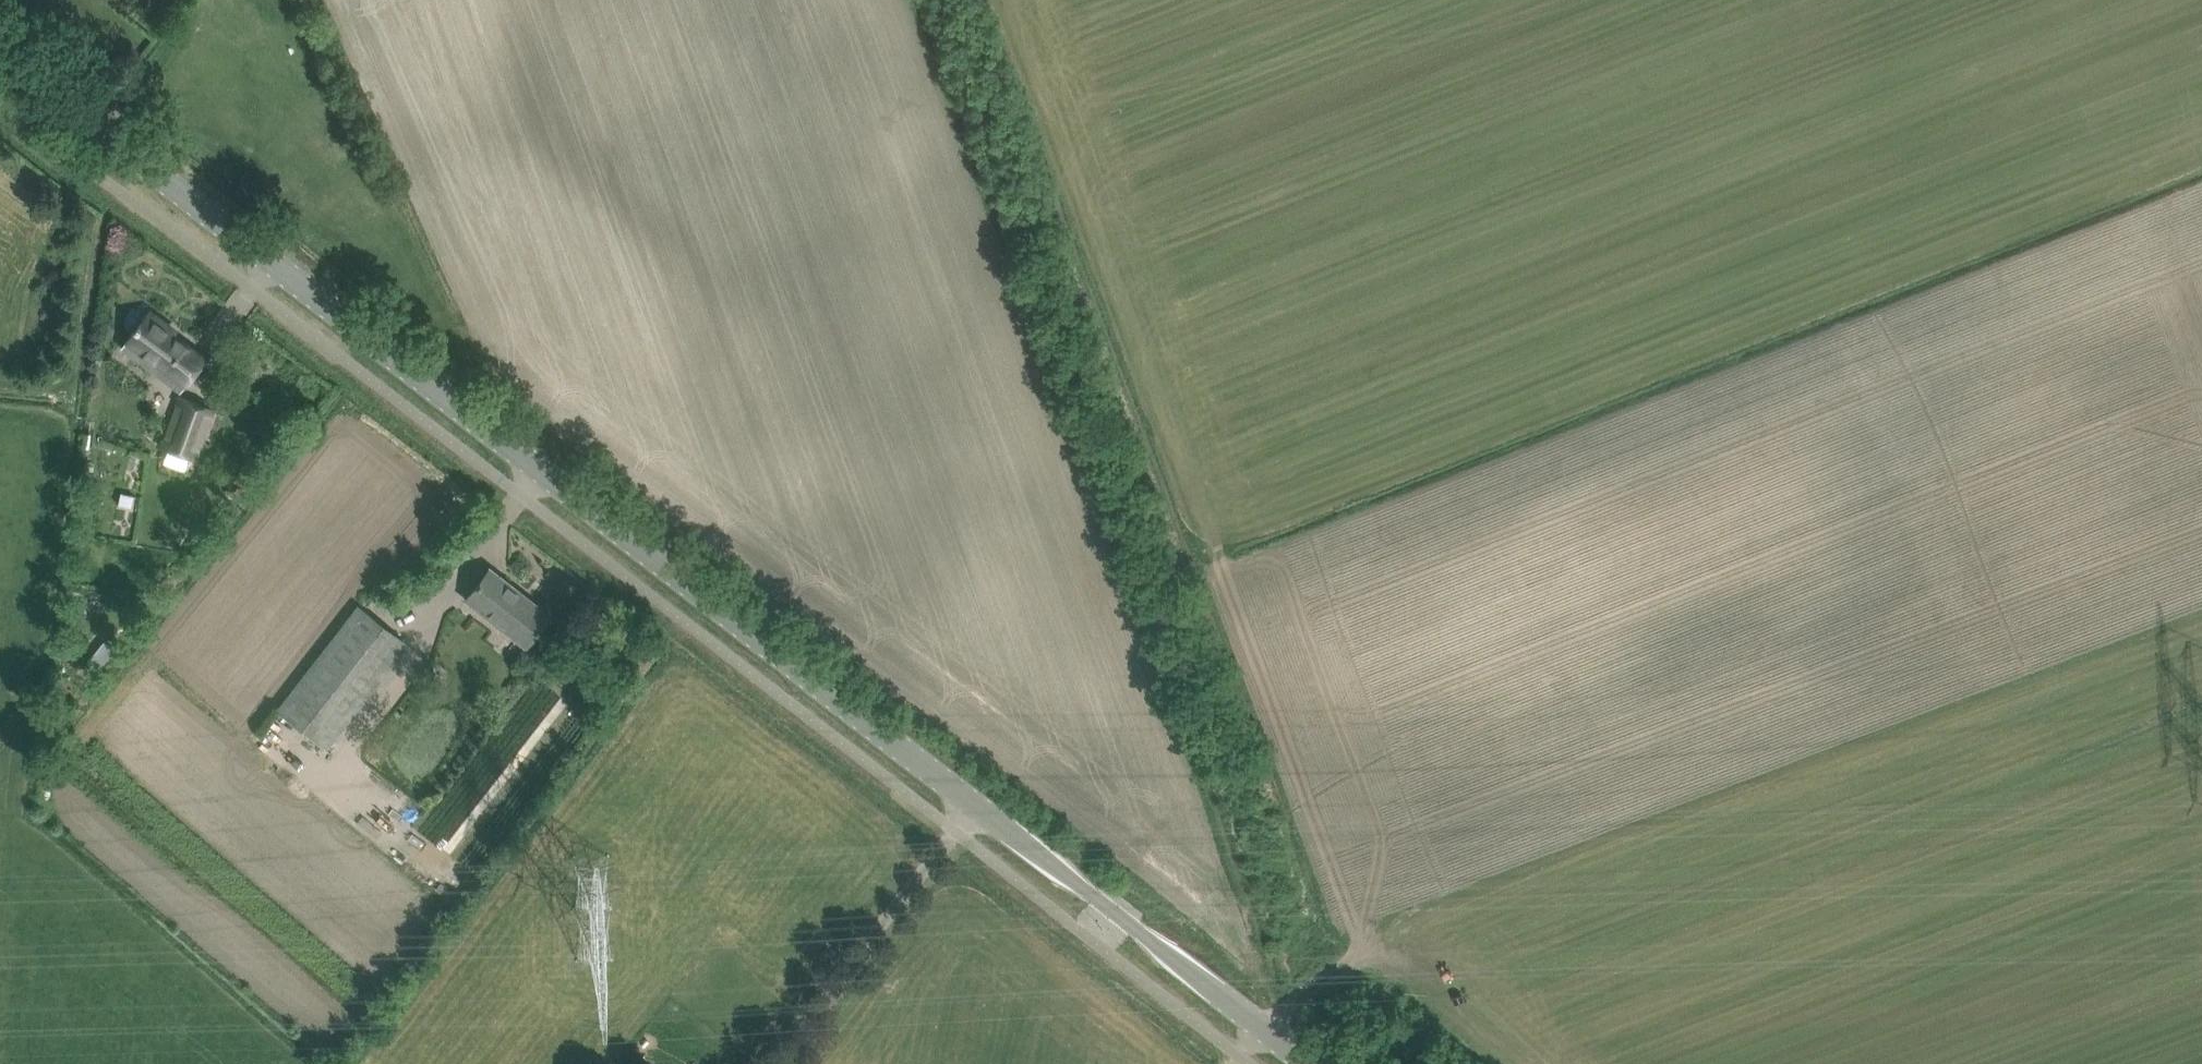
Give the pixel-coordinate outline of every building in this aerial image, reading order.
[(149,311),(121,348),(180,393),(191,377),(204,360),(164,330),(168,325),(149,311)] [(180,398),(173,417),(206,429),(213,411),(180,398)] [(173,417),(161,449),(194,462),(206,429),(173,417)] [(121,494),(118,505),(131,508),(134,497),(121,494)] [(490,569),(476,586),(466,600),(526,646),(550,615),(490,569)] [(355,610),(277,717),(325,753),(404,646),(355,610)] [(96,671),(102,664),(92,656),(86,662),(96,671)]
